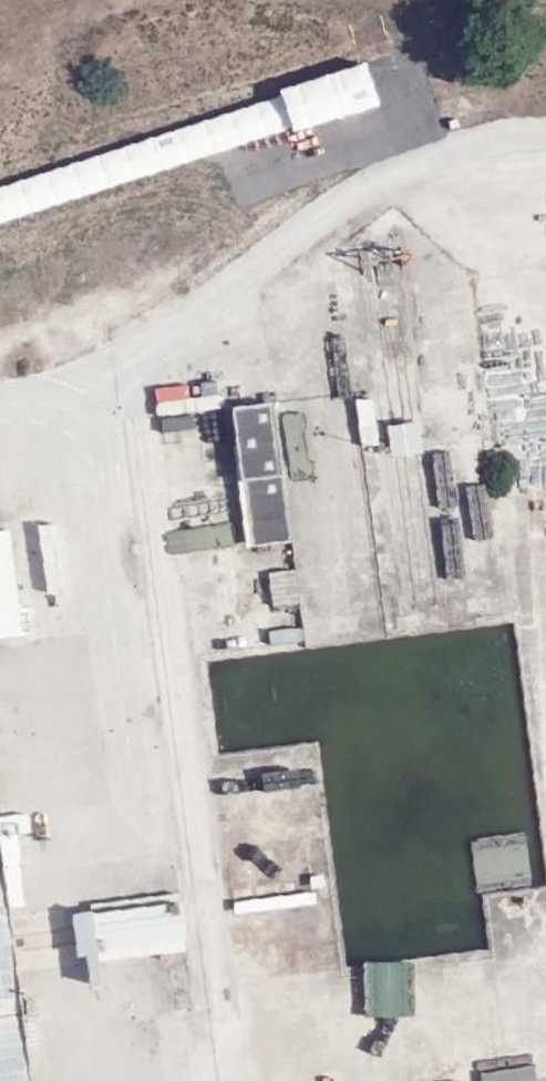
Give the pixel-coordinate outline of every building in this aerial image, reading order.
[(496,371),(504,445),(545,440),(545,365),(496,371)] [(373,398),(356,400),(361,448),(379,446),(373,398)] [(274,403),(232,409),(248,547),(291,542),(274,403)] [(387,422),(391,453),(423,450),(420,419),(387,422)] [(430,432),(437,486),(458,484),(450,429),(430,432)] [(200,515),(196,458),(156,460),(160,518),(200,515)] [(0,814),(0,1080),(32,1080),(0,814)] [(184,896),(96,906),(102,962),(190,952),(184,896)] [(434,953),(431,910),(378,914),(381,957),(434,953)] [(503,1080),(536,1080),(535,1068),(503,1068),(503,1080)]
